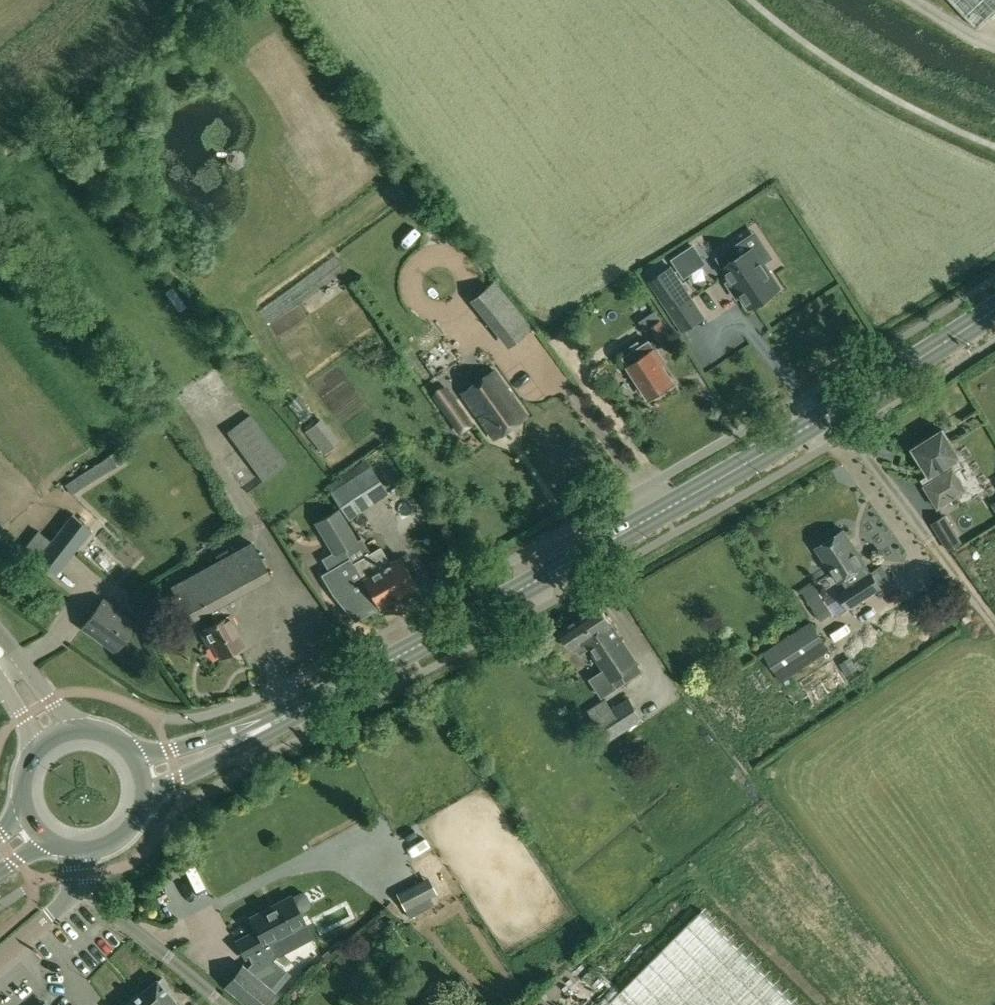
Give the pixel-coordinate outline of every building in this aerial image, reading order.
[(978,27),(994,11),(994,0),(952,0),(978,27)] [(731,248),(717,258),(724,268),(723,268),(732,282),(729,283),(738,296),(740,294),(749,309),(780,288),(764,263),(772,258),(762,242),(738,258),(731,248)] [(671,267),(649,281),(674,318),(695,303),(671,267)] [(169,281),(161,285),(174,305),(181,300),(169,281)] [(494,284),(477,298),(511,340),(529,327),(494,284)] [(662,320),(650,328),(650,329),(656,339),(650,342),(654,349),(656,348),(657,349),(674,338),(662,320)] [(412,346),(427,337),(422,329),(407,338),(412,346)] [(632,352),(624,357),(630,366),(629,366),(649,396),(672,381),(660,363),(664,361),(657,350),(657,349),(656,348),(654,349),(650,342),(649,340),(642,345),(639,341),(629,347),(632,352)] [(494,369),(461,392),(494,438),(526,415),(494,369)] [(444,386),(433,394),(459,431),(471,423),(444,386)] [(251,414),(227,431),(263,479),(287,462),(251,414)] [(925,439),(914,446),(915,448),(914,448),(930,474),(921,479),(938,506),(966,489),(954,471),(963,465),(958,457),(959,456),(943,430),(926,441),(925,439)] [(74,488),(112,464),(103,449),(65,474),(74,488)] [(118,449),(108,456),(113,463),(114,465),(115,466),(125,460),(118,449)] [(371,468),(334,495),(351,520),(389,493),(371,468)] [(337,510),(316,522),(334,552),(322,559),(329,570),(323,574),(334,594),(355,619),(378,606),(379,605),(353,563),(350,558),(345,549),(356,543),(337,510)] [(38,531),(23,551),(56,579),(93,533),(72,515),(51,542),(38,531)] [(945,515),(932,524),(949,551),(963,543),(945,515)] [(844,530),(816,548),(838,581),(840,580),(866,563),(844,530)] [(175,584),(170,587),(190,622),(194,619),(209,611),(214,622),(200,630),(210,646),(213,644),(220,657),(239,646),(243,644),(234,628),(237,627),(229,613),(224,603),(270,577),(251,542),(230,554),(227,549),(216,555),(218,560),(175,584)] [(353,563),(379,605),(378,606),(379,607),(417,584),(407,569),(410,567),(405,559),(403,560),(400,557),(390,563),(380,547),(353,563)] [(846,588),(837,593),(840,598),(846,609),(848,610),(882,588),(881,587),(871,571),(866,563),(840,580),(846,588)] [(819,581),(803,591),(821,620),(833,614),(828,606),(828,605),(820,593),(824,590),(819,581)] [(102,599),(81,629),(116,654),(137,624),(102,599)] [(599,605),(559,631),(572,650),(576,648),(579,653),(589,647),(604,670),(590,679),(602,696),(642,671),(599,605)] [(810,623),(763,653),(781,681),(829,651),(810,623)] [(850,656),(839,663),(847,675),(858,668),(850,656)] [(831,662),(799,681),(813,704),(845,684),(831,662)] [(609,712),(595,720),(608,741),(622,732),(609,712)] [(429,876),(396,893),(409,918),(434,905),(430,897),(437,894),(429,876)] [(224,987),(246,1004),(266,1004),(277,991),(272,988),(287,970),(274,959),(278,954),(271,941),(305,923),(301,913),(308,909),(310,906),(311,903),(306,894),(303,893),(300,892),(292,897),(251,918),(258,931),(237,942),(246,959),(249,957),(251,962),(247,967),(243,963),(242,963),(224,987)] [(701,909),(606,1004),(798,1004),(701,909)] [(287,970),(272,988),(277,991),(291,974),(287,970)] [(138,995),(146,1004),(177,1004),(178,1004),(165,988),(168,985),(161,977),(158,979),(138,995)] [(125,1004),(146,1004),(138,995),(125,1004)]
